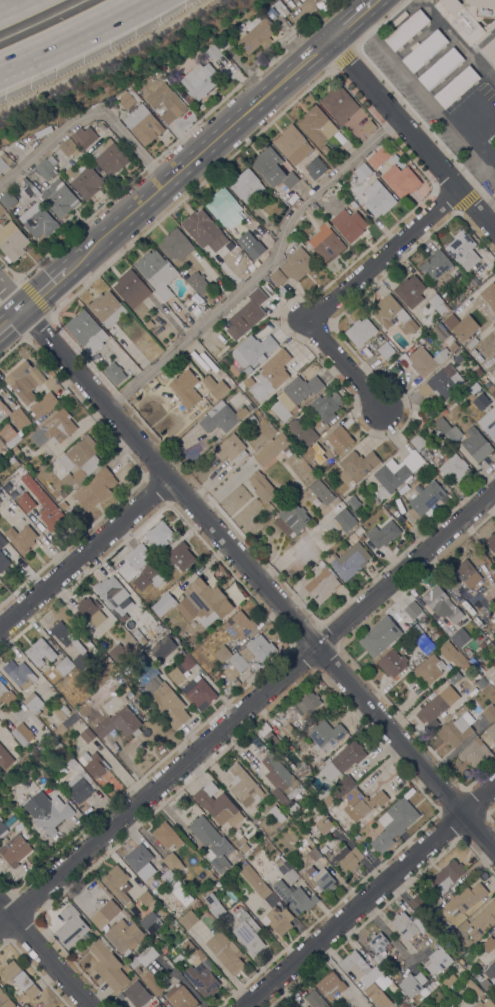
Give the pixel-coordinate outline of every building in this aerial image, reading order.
[(276,6),(284,0),(288,0),(290,2),(288,4),(292,10),(283,16),(276,6)] [(433,5),(438,0),(457,0),(461,4),(464,1),(464,0),(494,0),(494,8),(494,18),(482,17),(477,22),(481,27),(484,26),(488,23),(489,23),(494,18),(494,25),(488,31),(489,32),(475,44),(473,42),(469,46),(433,5)] [(272,6),(277,13),(272,18),(266,10),(272,6)] [(395,51),(384,39),(419,8),(430,20),(395,51)] [(241,48),(241,49),(230,37),(241,27),(243,28),(260,13),(264,17),(265,17),(269,21),(268,23),(275,31),(266,39),(270,42),(265,46),(262,43),(248,55),(241,48)] [(413,73),(402,60),(413,50),(410,47),(417,41),(420,44),(437,28),(449,42),(413,73)] [(224,33),(232,42),(224,50),(216,41),(218,39),(224,33)] [(481,49),(494,36),(494,65),(481,49)] [(222,54),(213,62),(210,59),(209,60),(207,58),(208,57),(204,52),(213,44),(222,54)] [(429,91),(417,78),(453,47),(465,60),(429,91)] [(203,67),(208,62),(218,73),(212,78),(217,83),(206,94),(203,98),(202,97),(198,101),(193,95),(191,97),(187,92),(189,90),(179,80),(198,62),(203,67)] [(445,109),(433,96),(469,65),(480,78),(445,109)] [(173,92),(188,108),(178,117),(169,108),(167,110),(163,105),(159,108),(158,107),(154,110),(145,99),(164,82),(173,92)] [(346,120),(347,121),(341,126),(319,101),(328,93),(328,92),(338,83),(360,108),(346,120)] [(486,84),(494,95),(494,97),(461,127),(450,115),(486,84)] [(130,88),(140,100),(137,103),(138,105),(141,102),(164,130),(158,135),(154,130),(153,131),(157,136),(144,146),(122,120),(129,113),(126,110),(125,110),(117,100),(117,99),(114,96),(125,90),(126,91),(130,88)] [(194,101),(189,106),(184,99),(188,95),(194,101)] [(304,118),(302,116),(316,104),(338,130),(327,140),(326,139),(318,146),(297,123),(304,118)] [(467,135),(494,110),(494,134),(479,148),(467,135)] [(370,120),(376,127),(366,135),(360,128),(370,120)] [(107,128),(103,132),(98,127),(102,123),(107,128)] [(305,139),(304,140),(313,149),(319,155),(309,163),(304,157),(295,166),(287,157),(286,158),(273,142),(281,134),(280,133),(292,124),(305,139)] [(80,126),(84,131),(89,127),(98,137),(83,151),(69,136),(80,126)] [(68,137),(78,148),(77,148),(80,151),(74,157),(71,154),(67,157),(58,146),(68,137)] [(125,156),(126,155),(130,160),(112,177),(109,173),(107,175),(94,160),(92,162),(87,157),(90,154),(109,137),(125,156)] [(331,152),(327,156),(321,150),(322,150),(320,147),(324,144),(325,146),(326,146),(331,152)] [(367,160),(385,144),(393,153),(375,169),(367,160)] [(269,145),(283,162),(278,166),(283,172),(269,184),(264,177),(263,178),(251,164),(257,159),(255,157),(269,145)] [(8,166),(0,174),(0,155),(4,152),(15,164),(10,168),(8,166)] [(57,162),(52,166),(46,159),(50,155),(57,162)] [(324,161),(319,165),(314,160),(319,156),(324,161)] [(44,159),(56,173),(55,173),(56,174),(46,182),(34,167),(44,159)] [(85,201),(84,199),(62,174),(69,168),(73,171),(85,160),(102,180),(99,183),(101,185),(97,188),(99,190),(85,201)] [(292,170),(289,172),(283,165),(286,162),(292,170)] [(373,172),(360,183),(359,183),(356,186),(354,183),(357,180),(356,179),(358,177),(356,175),(353,177),(350,174),(364,162),(373,172)] [(422,183),(410,194),(409,192),(401,199),(387,183),(381,176),(395,164),(401,171),(407,165),(422,183)] [(260,181),(259,181),(265,189),(247,205),(241,198),(240,198),(226,183),(238,173),(239,175),(248,167),(260,181)] [(24,177),(29,182),(30,181),(34,186),(30,189),(21,179),(24,177)] [(67,213),(68,214),(61,220),(39,195),(58,178),(79,202),(72,208),(67,213)] [(397,202),(382,215),(381,213),(376,218),(364,204),(369,199),(368,199),(375,192),(371,188),(379,181),(397,202)] [(212,199),(210,197),(223,186),(237,202),(242,209),(238,213),(243,219),(230,229),(227,226),(225,228),(205,205),(212,199)] [(7,210),(0,201),(0,197),(8,190),(18,201),(7,210)] [(299,197),(291,205),(287,201),(294,193),(299,197)] [(357,206),(354,209),(349,203),(352,200),(357,206)] [(59,226),(46,237),(43,233),(36,239),(18,218),(37,201),(59,226)] [(311,205),(315,202),(319,208),(316,210),(311,205)] [(221,231),(202,248),(180,223),(194,211),(196,213),(201,208),(213,222),(221,231)] [(350,216),(356,211),(368,225),(362,229),(364,231),(350,244),(329,220),(343,208),(350,216)] [(13,263),(0,248),(0,240),(2,238),(0,236),(0,231),(11,222),(15,227),(16,226),(30,242),(23,248),(25,251),(13,263)] [(346,247),(332,259),(331,257),(325,263),(313,249),(314,248),(308,242),(304,246),(300,241),(305,237),(308,241),(320,230),(318,227),(324,222),(346,247)] [(190,243),(195,248),(190,253),(190,252),(181,261),(180,260),(179,261),(175,256),(171,260),(158,247),(165,241),(162,238),(167,234),(168,235),(176,227),(190,243)] [(466,272),(457,261),(456,262),(444,247),(455,238),(453,236),(462,228),(477,245),(472,249),(481,259),(466,272)] [(234,241),(246,253),(257,243),(246,230),(234,241)] [(300,246),(313,261),(309,264),(312,268),(297,282),(292,276),(289,279),(280,269),(281,268),(280,267),(288,260),(286,258),(300,246)] [(178,274),(165,285),(173,294),(165,302),(156,291),(153,288),(152,287),(133,265),(143,257),(142,256),(149,251),(151,253),(155,249),(164,260),(165,259),(169,263),(172,267),(178,274)] [(439,249),(453,265),(447,271),(446,270),(433,282),(419,266),(439,249)] [(132,309),(112,287),(118,282),(116,280),(130,268),(151,292),(132,309)] [(287,278),(278,288),(268,277),(277,268),(287,278)] [(185,280),(193,273),(194,273),(197,271),(201,275),(202,274),(205,277),(203,278),(211,287),(201,296),(198,292),(197,293),(185,280)] [(426,288),(420,294),(424,298),(411,310),(406,305),(392,290),(406,278),(408,279),(414,274),(426,288)] [(492,282),(494,285),(494,313),(490,308),(483,314),(473,303),(481,296),(479,294),(492,282)] [(277,290),(283,286),(288,292),(286,292),(284,293),(280,294),(277,290)] [(258,287),(267,298),(258,305),(261,309),(260,309),(265,316),(242,335),(242,334),(235,341),(225,329),(232,323),(228,318),(250,299),(248,296),(258,287)] [(127,312),(108,328),(102,321),(101,322),(87,306),(97,298),(96,297),(101,293),(103,295),(109,290),(127,312)] [(199,308),(188,296),(194,291),(205,304),(199,308)] [(386,330),(371,312),(377,307),(375,306),(389,293),(419,327),(412,334),(409,331),(405,335),(397,326),(402,321),(396,315),(393,317),(397,321),(390,327),(386,330)] [(428,300),(436,294),(450,310),(441,317),(428,300)] [(63,325),(74,316),(75,317),(84,309),(98,324),(97,325),(101,330),(102,329),(108,336),(102,342),(103,343),(94,351),(95,352),(91,356),(86,350),(90,346),(87,343),(82,347),(66,328),(63,325)] [(378,331),(363,344),(364,344),(359,349),(344,332),(354,324),(353,324),(359,319),(361,321),(366,317),(378,331)] [(149,320),(154,325),(148,329),(144,324),(149,320)] [(448,334),(441,341),(430,329),(438,323),(448,334)] [(256,340),(257,339),(260,342),(269,334),(279,345),(268,354),(265,350),(262,353),(267,358),(260,364),(257,361),(254,364),(252,362),(250,364),(249,363),(243,368),(230,353),(251,334),(256,340)] [(387,342),(388,341),(395,349),(394,350),(395,351),(385,360),(377,350),(386,341),(387,342)] [(454,341),(458,346),(453,351),(448,346),(454,341)] [(410,364),(412,362),(407,357),(421,345),(432,358),(442,349),(442,350),(445,347),(449,352),(446,354),(447,356),(438,364),(438,365),(422,379),(410,364)] [(257,376),(263,371),(260,367),(283,348),(292,358),(282,366),(285,369),(284,370),(290,376),(260,401),(250,390),(260,381),(257,376)] [(463,358),(456,364),(451,358),(457,352),(459,354),(463,358)] [(47,380),(40,386),(38,384),(31,391),(37,398),(27,406),(9,386),(11,384),(6,378),(9,376),(8,374),(25,360),(32,367),(34,365),(47,380)] [(117,366),(118,365),(122,369),(121,370),(127,377),(116,386),(103,371),(113,362),(117,366)] [(439,394),(437,395),(435,393),(433,395),(431,393),(424,398),(417,390),(426,383),(425,382),(441,369),(449,363),(449,364),(450,363),(458,373),(465,382),(458,388),(445,400),(439,394)] [(247,368),(252,364),(255,368),(250,372),(247,368)] [(483,373),(478,377),(473,372),(478,367),(483,373)] [(199,381),(192,387),(202,399),(187,411),(179,402),(181,400),(169,385),(177,378),(177,377),(188,368),(199,381)] [(492,372),(494,375),(494,383),(493,385),(494,387),(494,399),(478,379),(487,370),(490,374),(492,372)] [(217,399),(201,381),(209,374),(216,383),(221,379),(229,389),(217,399)] [(315,395),(312,391),(296,405),(298,408),(291,414),(276,397),(284,390),(282,389),(298,375),(303,381),(304,380),(307,383),(315,375),(325,386),(315,395)] [(481,387),(473,394),(468,389),(476,382),(481,387)] [(29,408),(50,391),(60,403),(44,416),(45,417),(40,421),(38,418),(29,408)] [(320,396),(322,398),(327,393),(330,397),(336,392),(344,401),(338,406),(339,407),(333,412),(336,416),(326,424),(316,412),(313,414),(309,409),(311,406),(310,404),(320,396)] [(11,412),(0,422),(0,400),(4,405),(5,405),(11,412)] [(240,420),(225,433),(220,428),(219,429),(216,425),(207,433),(198,423),(208,414),(207,413),(222,400),(225,404),(226,403),(240,420)] [(494,406),(494,407),(494,444),(491,439),(492,438),(477,421),(494,406)] [(71,417),(69,419),(77,428),(60,444),(57,441),(54,443),(49,438),(39,447),(29,436),(63,407),(71,417)] [(19,408),(31,422),(20,430),(9,416),(19,408)] [(434,423),(441,416),(451,428),(455,425),(463,434),(452,443),(434,423)] [(300,420),(303,424),(303,430),(299,434),(293,434),(289,429),(289,423),(294,419),(300,420)] [(11,447),(0,434),(0,430),(9,423),(21,439),(11,447)] [(302,451),(292,440),(309,425),(319,436),(302,451)] [(349,435),(355,442),(352,444),(342,453),(339,456),(333,450),(334,448),(326,438),(341,425),(349,435)] [(494,450),(477,463),(461,444),(470,436),(466,431),(473,425),(494,450)] [(246,447),(244,449),(248,454),(238,462),(234,458),(231,461),(227,456),(221,461),(213,451),(233,432),(246,447)] [(262,467),(253,457),(258,453),(256,451),(261,447),(271,438),(273,440),(282,432),(291,442),(281,451),(274,457),(262,467)] [(427,443),(418,451),(409,441),(418,433),(427,443)] [(75,482),(68,488),(60,479),(68,472),(71,475),(80,468),(76,464),(67,472),(57,461),(65,454),(64,454),(87,434),(100,449),(94,454),(102,463),(88,476),(88,477),(78,486),(75,482)] [(300,454),(310,445),(318,454),(308,463),(300,454)] [(20,451),(15,455),(11,450),(16,446),(20,451)] [(355,483),(352,479),(346,485),(337,475),(344,469),(338,463),(353,450),(354,451),(355,451),(358,455),(357,455),(358,456),(360,455),(362,458),(372,450),(373,452),(381,461),(355,483)] [(401,460),(409,453),(413,457),(414,456),(421,465),(412,472),(413,473),(403,482),(403,483),(402,484),(401,484),(390,494),(385,489),(381,492),(379,489),(382,485),(373,474),(391,458),(397,465),(402,460),(401,460)] [(455,453),(461,460),(462,459),(468,465),(467,466),(471,470),(466,474),(469,478),(465,482),(461,478),(457,482),(451,475),(447,478),(438,468),(455,453)] [(8,460),(12,456),(18,463),(14,466),(8,460)] [(113,475),(112,476),(118,482),(110,489),(111,490),(110,491),(111,492),(87,512),(82,506),(80,508),(76,504),(77,503),(71,496),(95,476),(94,475),(105,466),(113,475)] [(278,493),(265,504),(253,491),(255,490),(250,484),(251,483),(247,479),(257,470),(278,493)] [(67,518),(50,533),(45,527),(47,526),(39,517),(41,515),(39,513),(38,509),(43,505),(38,500),(39,499),(19,478),(26,472),(67,518)] [(309,488),(318,479),(335,497),(326,506),(309,488)] [(446,493),(420,517),(419,516),(414,520),(407,512),(412,507),(408,502),(434,479),(446,493)] [(7,481),(12,487),(6,492),(1,486),(7,481)] [(36,505),(26,513),(17,503),(19,502),(16,499),(25,491),(36,505)] [(345,501),(353,495),(361,504),(353,510),(345,501)] [(278,515),(294,501),(300,508),(301,507),(306,512),(305,513),(311,520),(296,534),(293,531),(286,536),(273,522),(280,516),(278,515)] [(331,534),(324,526),(333,518),(332,518),(344,507),(358,522),(345,533),(340,527),(331,534)] [(144,535),(146,534),(145,533),(149,530),(150,530),(162,519),(176,536),(170,541),(168,538),(166,540),(169,542),(157,553),(153,547),(153,545),(152,544),(151,545),(149,543),(151,542),(144,535)] [(375,525),(379,530),(391,519),(402,532),(385,547),(383,544),(377,549),(364,534),(375,525)] [(12,526),(17,533),(27,524),(38,536),(33,540),(35,542),(29,548),(30,549),(23,555),(4,533),(12,526)] [(354,531),(358,527),(362,531),(357,535),(354,531)] [(487,540),(494,533),(494,555),(487,545),(489,543),(487,540)] [(365,560),(367,562),(345,582),(326,560),(334,553),(338,558),(351,547),(346,541),(353,535),(355,538),(370,556),(365,560)] [(180,541),(181,542),(182,540),(189,547),(187,549),(196,559),(182,572),(172,561),(171,562),(165,555),(180,541)] [(151,553),(148,555),(152,559),(144,565),(140,561),(136,564),(128,555),(142,543),(151,553)] [(3,569),(0,572),(0,550),(11,563),(6,567),(7,568),(4,570),(3,569)] [(319,605),(304,587),(321,572),(320,571),(325,567),(324,566),(321,568),(317,563),(321,559),(336,577),(335,578),(342,585),(319,605)] [(476,570),(476,571),(482,578),(469,589),(453,570),(461,564),(467,559),(476,570)] [(166,578),(155,587),(141,571),(151,562),(166,578)] [(92,587),(99,581),(100,582),(106,577),(108,579),(112,575),(129,594),(125,597),(126,598),(117,605),(124,613),(119,618),(115,613),(92,587)] [(205,628),(199,621),(202,618),(201,617),(199,617),(197,615),(188,622),(175,606),(186,597),(182,592),(190,585),(199,576),(201,578),(203,576),(206,580),(204,582),(207,585),(212,590),(216,586),(227,598),(227,599),(234,607),(222,618),(220,615),(205,628)] [(421,598),(430,590),(429,589),(436,584),(448,598),(455,607),(456,605),(464,616),(454,624),(447,616),(445,616),(443,618),(432,611),(421,598)] [(178,603),(173,607),(172,606),(166,611),(157,601),(167,591),(178,603)] [(92,601),(95,599),(101,606),(98,608),(106,618),(95,628),(87,619),(82,623),(73,613),(78,610),(76,607),(78,605),(77,603),(83,597),(85,599),(88,596),(92,601)] [(422,611),(412,620),(403,609),(413,600),(422,611)] [(240,609),(249,620),(251,618),(258,625),(242,640),(239,637),(237,639),(237,638),(234,640),(222,625),(240,609)] [(402,633),(386,647),(373,659),(357,641),(370,630),(370,629),(386,615),(402,633)] [(86,650),(85,651),(93,660),(80,671),(71,661),(81,653),(71,642),(66,647),(50,629),(60,620),(86,650)] [(440,627),(445,623),(452,633),(448,636),(440,627)] [(423,631),(415,638),(409,631),(417,624),(423,631)] [(145,639),(140,643),(131,633),(130,634),(127,631),(133,625),(145,639)] [(461,627),(471,638),(459,648),(449,637),(461,627)] [(436,646),(426,655),(414,641),(423,633),(436,646)] [(260,634),(269,643),(270,642),(276,649),(262,662),(263,663),(255,671),(252,668),(248,663),(239,653),(260,634)] [(50,661),(45,655),(41,658),(43,661),(37,667),(26,654),(24,652),(41,637),(43,639),(57,655),(50,661)] [(481,649),(478,645),(482,641),(483,642),(486,639),(489,642),(481,649)] [(457,651),(458,650),(467,660),(457,668),(450,659),(447,661),(437,650),(448,640),(457,651)] [(223,644),(232,654),(222,663),(213,654),(223,644)] [(179,659),(174,653),(181,648),(186,653),(179,659)] [(392,648),(394,650),(395,650),(397,652),(396,652),(400,658),(404,655),(408,660),(405,662),(407,664),(406,664),(407,665),(393,678),(390,674),(388,676),(376,662),(392,648)] [(120,657),(114,662),(107,654),(113,649),(120,657)] [(472,653),(466,657),(463,653),(468,649),(472,653)] [(231,663),(228,660),(236,652),(240,656),(240,655),(249,665),(235,677),(240,683),(226,696),(222,691),(231,683),(225,676),(222,678),(220,675),(222,673),(221,672),(231,663)] [(427,687),(418,676),(416,678),(412,674),(414,672),(413,671),(433,653),(439,661),(441,660),(445,665),(441,670),(442,671),(441,671),(442,674),(427,687)] [(174,666),(187,654),(195,664),(187,671),(189,674),(176,685),(166,674),(175,666),(174,666)] [(65,656),(74,666),(63,676),(54,666),(65,656)] [(17,666),(22,661),(37,678),(29,686),(28,685),(22,691),(2,667),(5,665),(4,664),(7,662),(8,663),(11,660),(17,666)] [(471,666),(465,672),(461,668),(467,663),(471,666)] [(457,672),(461,677),(454,682),(450,678),(457,672)] [(198,674),(201,677),(218,696),(200,712),(181,689),(198,674)] [(186,706),(182,708),(190,717),(175,730),(148,699),(153,695),(150,692),(163,680),(186,706)] [(8,695),(0,702),(0,681),(10,692),(11,692),(15,696),(11,699),(8,695)] [(450,705),(441,694),(450,686),(460,697),(450,705)] [(33,691),(45,703),(38,710),(42,714),(38,718),(23,701),(33,691)] [(308,715),(306,712),(301,717),(291,706),(296,702),(297,704),(311,691),(315,695),(316,694),(319,697),(318,698),(322,703),(308,715)] [(450,706),(430,723),(427,720),(423,723),(415,714),(439,693),(450,706)] [(494,703),(494,704),(494,719),(490,723),(481,713),(492,704),(494,703)] [(70,712),(61,719),(55,712),(65,704),(70,712)] [(142,724),(137,727),(141,732),(135,737),(132,732),(125,738),(116,727),(101,739),(92,729),(108,715),(110,718),(126,705),(142,724)] [(51,733),(74,713),(79,719),(67,729),(56,739),(51,733)] [(452,719),(454,721),(460,716),(465,721),(468,717),(473,722),(469,725),(475,731),(455,749),(453,747),(452,748),(448,743),(449,742),(448,741),(446,744),(442,740),(438,736),(438,735),(436,733),(452,719)] [(10,732),(20,723),(21,723),(29,717),(35,724),(33,725),(38,731),(33,735),(34,737),(23,746),(10,732)] [(323,719),(333,729),(339,723),(348,732),(337,742),(325,753),(320,748),(316,751),(312,747),(315,744),(313,742),(314,741),(307,733),(323,719)] [(288,743),(277,752),(264,736),(262,737),(255,729),(265,721),(272,729),(270,730),(275,736),(289,723),(299,734),(288,743)] [(484,730),(494,721),(494,739),(493,741),(484,730)] [(94,737),(87,744),(78,734),(86,727),(94,737)] [(5,747),(0,741),(0,735),(6,730),(14,740),(5,747)] [(63,748),(60,751),(53,743),(53,744),(47,737),(50,734),(63,748)] [(475,739),(480,745),(483,743),(494,755),(490,758),(489,757),(475,770),(469,763),(466,765),(461,760),(461,761),(457,757),(458,756),(457,755),(475,739)] [(354,740),(359,745),(360,744),(363,747),(361,748),(367,755),(357,764),(355,761),(341,773),(330,761),(354,740)] [(4,769),(0,764),(0,743),(6,750),(11,745),(20,755),(14,760),(15,760),(4,769)] [(294,802),(295,802),(299,806),(290,814),(271,792),(275,788),(264,775),(269,771),(261,762),(262,761),(253,752),(263,743),(271,753),(271,752),(291,775),(291,774),(303,788),(291,799),(294,802)] [(71,768),(58,753),(63,748),(77,764),(71,768)] [(77,759),(86,751),(90,756),(95,751),(110,768),(96,780),(83,767),(84,766),(77,759)] [(264,794),(256,801),(255,800),(246,808),(229,789),(233,786),(230,782),(234,779),(227,770),(237,762),(264,794)] [(25,773),(19,779),(14,774),(21,768),(25,773)] [(97,786),(93,789),(94,791),(89,795),(90,795),(84,801),(83,800),(78,804),(72,797),(71,798),(62,788),(82,770),(97,786)] [(356,784),(346,793),(345,792),(337,799),(333,794),(341,787),(337,783),(347,774),(356,784)] [(209,797),(211,796),(214,800),(222,793),(221,792),(223,791),(239,811),(238,812),(242,817),(232,826),(230,824),(231,823),(228,819),(220,826),(206,809),(205,809),(203,807),(202,807),(192,795),(201,787),(202,788),(211,781),(217,789),(209,796),(209,797)] [(342,808),(349,803),(343,797),(355,786),(364,796),(365,795),(367,798),(366,799),(368,801),(381,789),(389,798),(379,807),(376,803),(354,822),(342,808)] [(75,813),(66,820),(64,818),(54,827),(56,829),(55,830),(57,831),(51,837),(49,835),(48,836),(22,805),(41,790),(50,800),(58,793),(66,802),(75,813)] [(329,794),(335,801),(327,807),(321,800),(329,794)] [(420,815),(404,829),(405,830),(398,837),(396,834),(391,839),(394,842),(379,855),(369,844),(385,829),(383,827),(384,827),(377,819),(386,812),(385,811),(402,796),(420,815)] [(286,817),(280,823),(269,810),(274,805),(286,817)] [(319,838),(314,832),(307,838),(303,833),(312,825),(311,824),(313,823),(310,819),(320,810),(333,825),(319,838)] [(221,836),(222,836),(234,849),(226,856),(223,853),(222,854),(231,865),(224,870),(226,872),(221,876),(202,853),(212,845),(210,843),(209,844),(208,843),(205,846),(187,827),(202,814),(221,836)] [(4,832),(0,835),(0,820),(9,830),(5,834),(4,832)] [(157,827),(158,828),(165,821),(178,836),(184,843),(178,849),(173,843),(168,848),(166,847),(165,848),(164,847),(163,847),(162,846),(162,845),(161,844),(159,843),(160,842),(157,839),(156,840),(154,837),(155,837),(154,835),(153,836),(150,833),(157,827)] [(14,870),(0,853),(0,846),(4,843),(2,840),(5,837),(8,840),(18,832),(33,850),(17,862),(20,865),(14,870)] [(235,843),(243,836),(246,840),(244,842),(249,848),(244,853),(235,843)] [(141,842),(154,857),(148,862),(156,871),(144,882),(123,858),(141,842)] [(346,845),(350,850),(355,846),(364,856),(357,863),(358,865),(348,873),(333,856),(346,845)] [(314,847),(321,855),(316,860),(315,860),(313,862),(306,855),(309,852),(309,851),(314,847)] [(181,862),(180,862),(185,867),(177,874),(173,869),(171,870),(162,859),(168,853),(169,854),(172,851),(181,862)] [(278,865),(274,861),(278,857),(282,861),(278,865)] [(366,871),(371,866),(364,858),(358,862),(366,871)] [(458,864),(460,863),(463,865),(461,867),(465,872),(453,882),(447,888),(448,889),(442,894),(430,880),(454,859),(458,864)] [(317,860),(322,867),(323,866),(336,881),(334,883),(337,886),(331,891),(328,888),(323,892),(305,871),(317,860)] [(263,899),(236,868),(244,861),(271,892),(263,899)] [(277,867),(285,861),(299,877),(292,883),(283,874),(277,867)] [(128,888),(124,892),(130,900),(133,904),(127,909),(124,905),(124,906),(101,880),(108,873),(107,872),(116,864),(124,873),(125,873),(130,878),(125,882),(125,884),(128,888)] [(178,879),(182,884),(173,892),(166,884),(163,886),(160,882),(163,880),(160,877),(169,869),(178,879)] [(212,882),(208,876),(212,873),(216,878),(212,882)] [(280,879),(292,892),(299,886),(309,898),(314,894),(319,900),(306,911),(304,909),(297,915),(271,886),(280,879)] [(470,890),(479,882),(488,892),(478,902),(477,901),(462,914),(458,909),(457,910),(458,912),(454,916),(452,914),(451,914),(444,907),(467,886),(470,890)] [(460,886),(454,892),(450,888),(457,882),(460,886)] [(196,900),(192,903),(181,890),(185,887),(196,900)] [(146,890),(158,903),(152,908),(149,904),(146,907),(138,898),(137,899),(136,898),(146,890)] [(211,892),(219,901),(218,902),(226,911),(225,912),(226,913),(224,915),(223,913),(216,919),(207,908),(210,907),(203,899),(211,892)] [(416,914),(424,907),(415,897),(407,903),(416,914)] [(121,910),(100,930),(89,918),(110,899),(121,910)] [(494,899),(494,900),(494,917),(494,923),(475,941),(466,931),(470,927),(472,928),(474,927),(470,922),(485,909),(484,908),(494,899)] [(67,949),(53,933),(66,922),(59,913),(70,903),(80,914),(78,915),(90,929),(67,949)] [(269,923),(265,926),(260,920),(265,915),(275,906),(280,912),(285,908),(294,918),(289,922),(292,926),(280,936),(269,923)] [(199,920),(187,930),(178,920),(190,909),(199,920)] [(159,918),(146,930),(139,922),(152,910),(159,918)] [(246,911),(261,930),(257,934),(257,935),(260,933),(268,942),(253,956),(232,931),(240,924),(236,919),(246,911)] [(400,932),(391,922),(395,918),(393,916),(397,913),(399,915),(403,911),(412,921),(415,919),(423,928),(420,931),(419,930),(406,941),(399,933),(400,932)] [(121,918),(128,926),(133,922),(145,936),(142,938),(143,939),(131,950),(129,947),(121,954),(103,934),(121,918)] [(220,929),(230,941),(231,940),(243,954),(239,958),(245,965),(233,976),(204,943),(220,929)] [(372,958),(379,952),(378,951),(376,952),(367,942),(372,939),(370,937),(374,933),(375,935),(380,931),(389,942),(386,944),(386,945),(384,947),(385,948),(384,950),(381,953),(383,956),(385,955),(392,962),(387,967),(386,965),(382,969),(372,958)] [(493,937),(494,936),(494,947),(488,953),(480,945),(491,935),(493,937)] [(161,940),(155,945),(152,941),(158,936),(161,940)] [(122,965),(119,968),(130,981),(115,993),(92,967),(99,961),(87,948),(98,938),(122,965)] [(188,939),(197,949),(198,949),(205,957),(196,965),(180,946),(188,939)] [(158,954),(150,962),(142,953),(151,945),(158,954)] [(436,949),(437,950),(441,947),(453,961),(440,971),(439,969),(432,975),(424,965),(430,960),(427,956),(436,949)] [(371,969),(359,979),(349,968),(344,972),(337,964),(354,949),(371,969)] [(135,956),(140,962),(133,969),(128,962),(135,956)] [(41,991),(31,1000),(14,980),(11,983),(1,972),(5,968),(5,967),(13,960),(41,991)] [(488,966),(494,960),(494,974),(489,979),(483,972),(488,967),(488,966)] [(183,973),(191,966),(198,974),(206,967),(220,984),(216,988),(218,990),(212,995),(210,993),(205,998),(183,973)] [(459,968),(464,972),(459,976),(455,972),(459,968)] [(149,970),(166,989),(156,997),(140,978),(149,970)] [(341,981),(342,981),(347,987),(341,993),(340,992),(329,1002),(315,985),(332,970),(341,981)] [(398,985),(401,981),(401,980),(409,973),(413,976),(414,975),(415,976),(420,971),(427,980),(421,986),(423,988),(410,999),(398,985)] [(458,980),(448,989),(442,982),(452,973),(458,980)] [(486,990),(480,984),(486,978),(491,985),(486,990)] [(152,997),(141,1006),(135,1006),(122,992),(136,979),(152,997)] [(483,992),(478,997),(465,984),(469,979),(483,992)] [(198,1003),(193,1006),(174,1006),(167,998),(164,994),(178,982),(181,986),(182,985),(198,1003)] [(392,1004),(389,1006),(379,1006),(375,1003),(365,992),(364,992),(363,990),(373,982),(392,1004)] [(420,1001),(418,998),(421,995),(418,992),(424,987),(425,988),(432,982),(436,986),(420,1001)] [(16,1006),(15,1006),(0,1006),(0,988),(16,1006)] [(314,989),(329,1006),(312,1006),(304,997),(314,989)] [(125,997),(119,1001),(116,998),(121,993),(125,997)] [(488,998),(494,1006),(471,1006),(479,1000),(482,1003),(488,998)]
